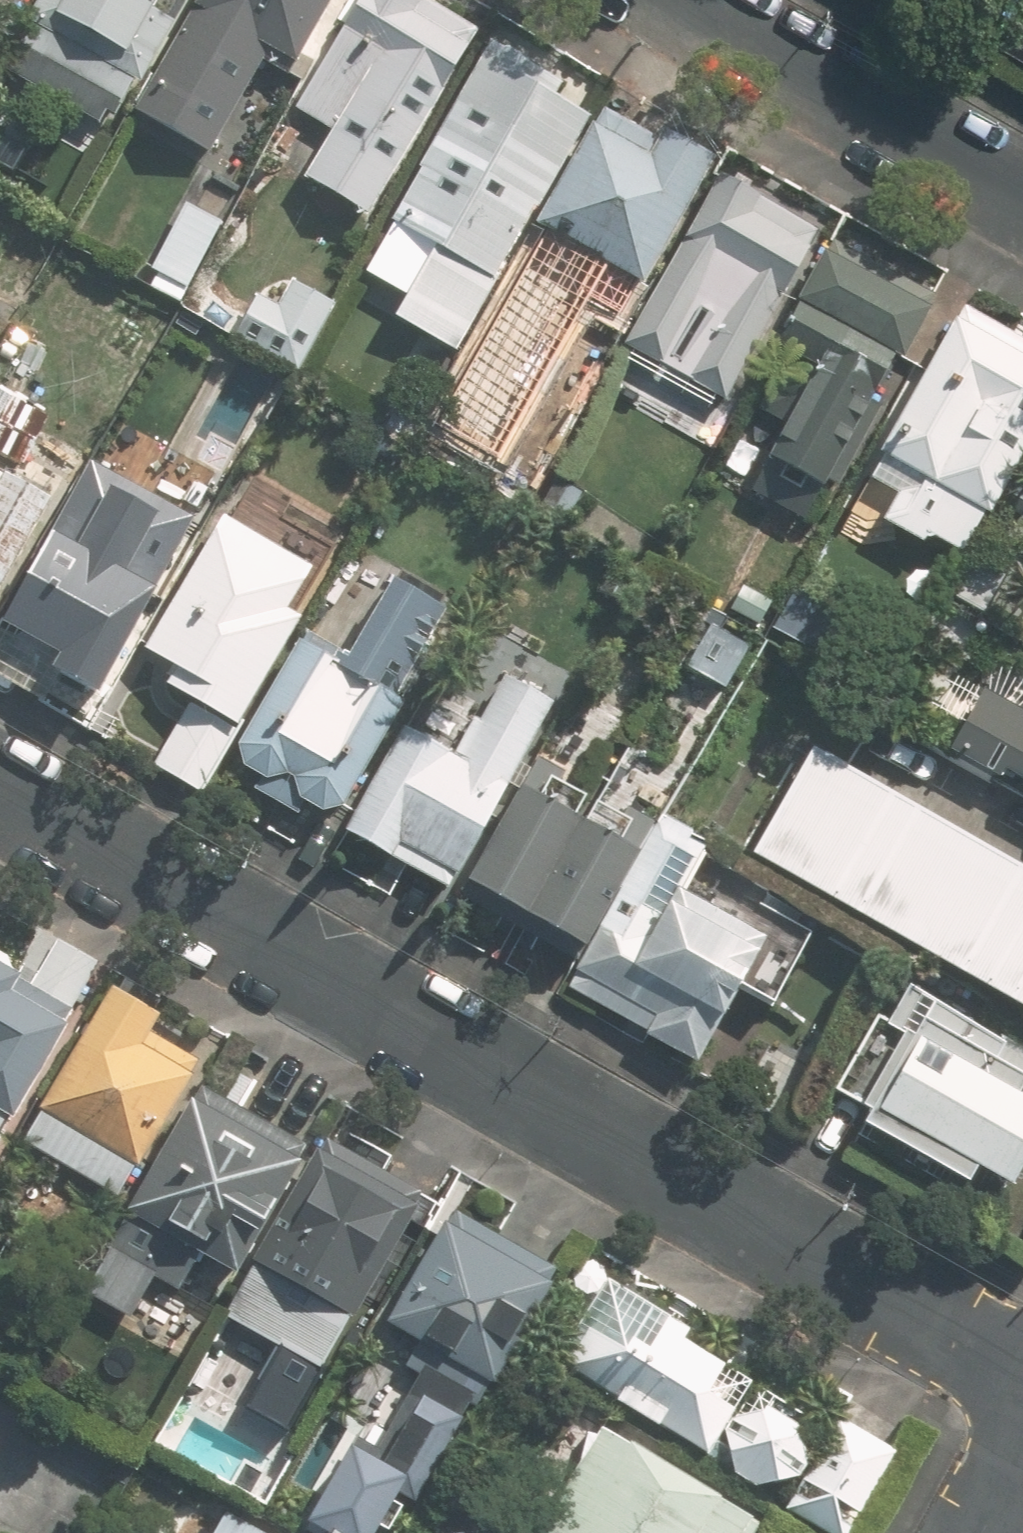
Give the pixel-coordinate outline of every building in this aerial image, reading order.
[(182,0),(36,0),(20,28),(26,31),(8,63),(112,121),(129,89),(132,90),(182,0)] [(153,79),(220,117),(265,38),(298,58),(330,0),(198,0),(153,79)] [(286,111),(322,131),(293,185),(361,223),(467,33),(408,0),(349,0),(286,111)] [(990,45),(1022,64),(1022,0),(1016,0),(990,45)] [(477,45),(381,219),(426,244),(386,316),(448,351),(578,115),(541,93),(547,83),(477,45)] [(645,286),(717,156),(669,128),(662,140),(600,106),(536,224),(542,227),(521,265),(524,266),(490,331),(518,346),(523,336),(554,353),(588,291),(622,310),(638,282),(645,286)] [(718,403),(810,236),(714,183),(622,349),(628,353),(620,366),(705,412),(712,400),(718,403)] [(173,220),(139,281),(168,298),(203,237),(173,220)] [(931,300),(827,244),(770,346),(780,351),(743,420),(775,437),(744,492),(800,523),(891,357),(897,360),(931,300)] [(255,294),(231,337),(287,368),(326,300),(289,279),(274,305),(255,294)] [(1022,439),(1022,346),(951,305),(870,450),(872,452),(856,480),(883,495),(871,517),(912,540),(916,531),(952,551),(976,508),(981,513),(1022,439)] [(156,342),(211,373),(228,342),(173,312),(156,342)] [(0,390),(0,453),(17,463),(44,416),(0,390)] [(488,437),(467,472),(525,506),(546,468),(488,437)] [(0,478),(0,580),(1,581),(49,498),(5,472),(1,479),(0,478)] [(0,614),(0,674),(42,698),(51,684),(81,701),(162,562),(63,505),(0,614)] [(199,706),(164,769),(202,790),(297,620),(284,613),(308,567),(219,517),(143,653),(172,670),(164,686),(199,706)] [(979,529),(944,592),(983,614),(1018,551),(979,529)] [(395,695),(443,611),(395,584),(353,655),(307,629),(240,743),(243,766),(258,775),(251,787),(295,811),(301,799),(323,813),(345,806),(406,701),(395,695)] [(743,585),(730,610),(758,626),(772,601),(743,585)] [(976,622),(945,605),(927,638),(959,655),(976,622)] [(405,724),(340,837),(442,896),(553,703),(505,676),(479,721),(475,718),(455,753),(405,724)] [(985,686),(951,748),(1003,777),(1006,771),(1022,780),(1022,708),(985,686)] [(742,850),(1022,1009),(1022,872),(801,746),(742,850)] [(586,828),(576,824),(586,803),(554,785),(562,772),(538,758),(520,792),(466,887),(576,949),(630,854),(649,822),(623,808),(618,817),(598,806),(586,828)] [(776,1005),(814,939),(760,908),(771,889),(709,854),(714,845),(664,818),(577,970),(581,972),(571,991),(655,1040),(654,1043),(701,1070),(748,988),(776,1005)] [(94,964),(54,943),(31,984),(0,965),(0,1135),(9,1118),(15,1123),(79,1011),(70,1007),(94,964)] [(145,1163),(196,1076),(186,1071),(195,1055),(153,1032),(164,1011),(111,982),(42,1104),(44,1105),(26,1138),(116,1190),(135,1157),(145,1163)] [(884,1026),(876,1021),(834,1095),(868,1113),(858,1129),(962,1189),(971,1174),(1006,1194),(1022,1164),(1022,1107),(1012,1101),(1022,1082),(1022,1056),(906,988),(884,1026)] [(303,1148),(201,1088),(78,1296),(125,1323),(149,1282),(169,1294),(190,1259),(225,1279),(303,1148)] [(332,1142),(232,1315),(285,1345),(275,1363),(320,1387),(429,1197),(332,1142)] [(286,1529),(294,1532),(362,1532),(384,1495),(403,1507),(478,1375),(493,1384),(557,1273),(454,1214),(392,1322),(425,1340),(410,1367),(420,1373),(376,1450),(341,1432),(332,1450),(286,1529)] [(797,1427),(721,1380),(727,1369),(681,1341),(688,1330),(603,1278),(552,1360),(759,1488),(802,1488),(787,1513),(824,1532),(852,1532),(898,1450),(840,1417),(810,1472),(797,1427)] [(762,1515),(609,1428),(605,1434),(597,1429),(539,1529),(547,1532),(752,1532),(762,1515)] [(226,1511),(214,1532),(265,1532),(226,1511)]
